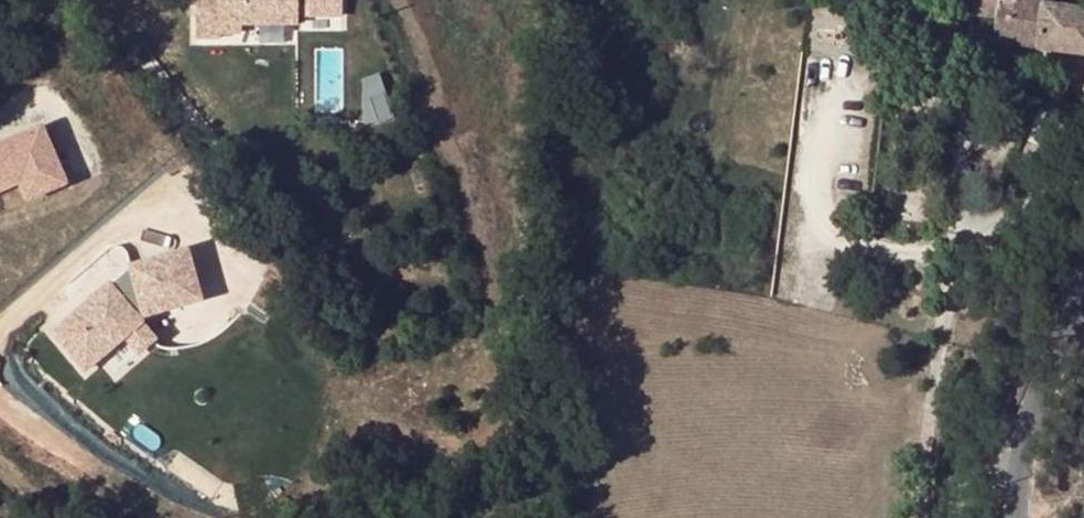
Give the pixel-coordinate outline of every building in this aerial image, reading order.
[(194,38),(219,38),(220,32),(241,32),(241,24),(298,24),(298,16),(342,16),(342,0),(194,0),(194,38)] [(1038,7),(1038,3),(1014,1),(1014,0),(967,0),(966,18),(993,20),(991,40),(1032,46),(1032,50),(1083,57),(1083,14),(1038,7)] [(366,119),(387,118),(386,75),(364,76),(366,119)] [(0,146),(0,191),(18,183),(26,202),(65,185),(41,128),(0,146)] [(125,337),(139,353),(153,341),(135,319),(199,300),(185,252),(133,267),(71,319),(102,356),(125,337)] [(102,356),(71,319),(54,333),(85,370),(102,356)] [(72,443),(62,437),(56,446),(66,452),(72,443)]
